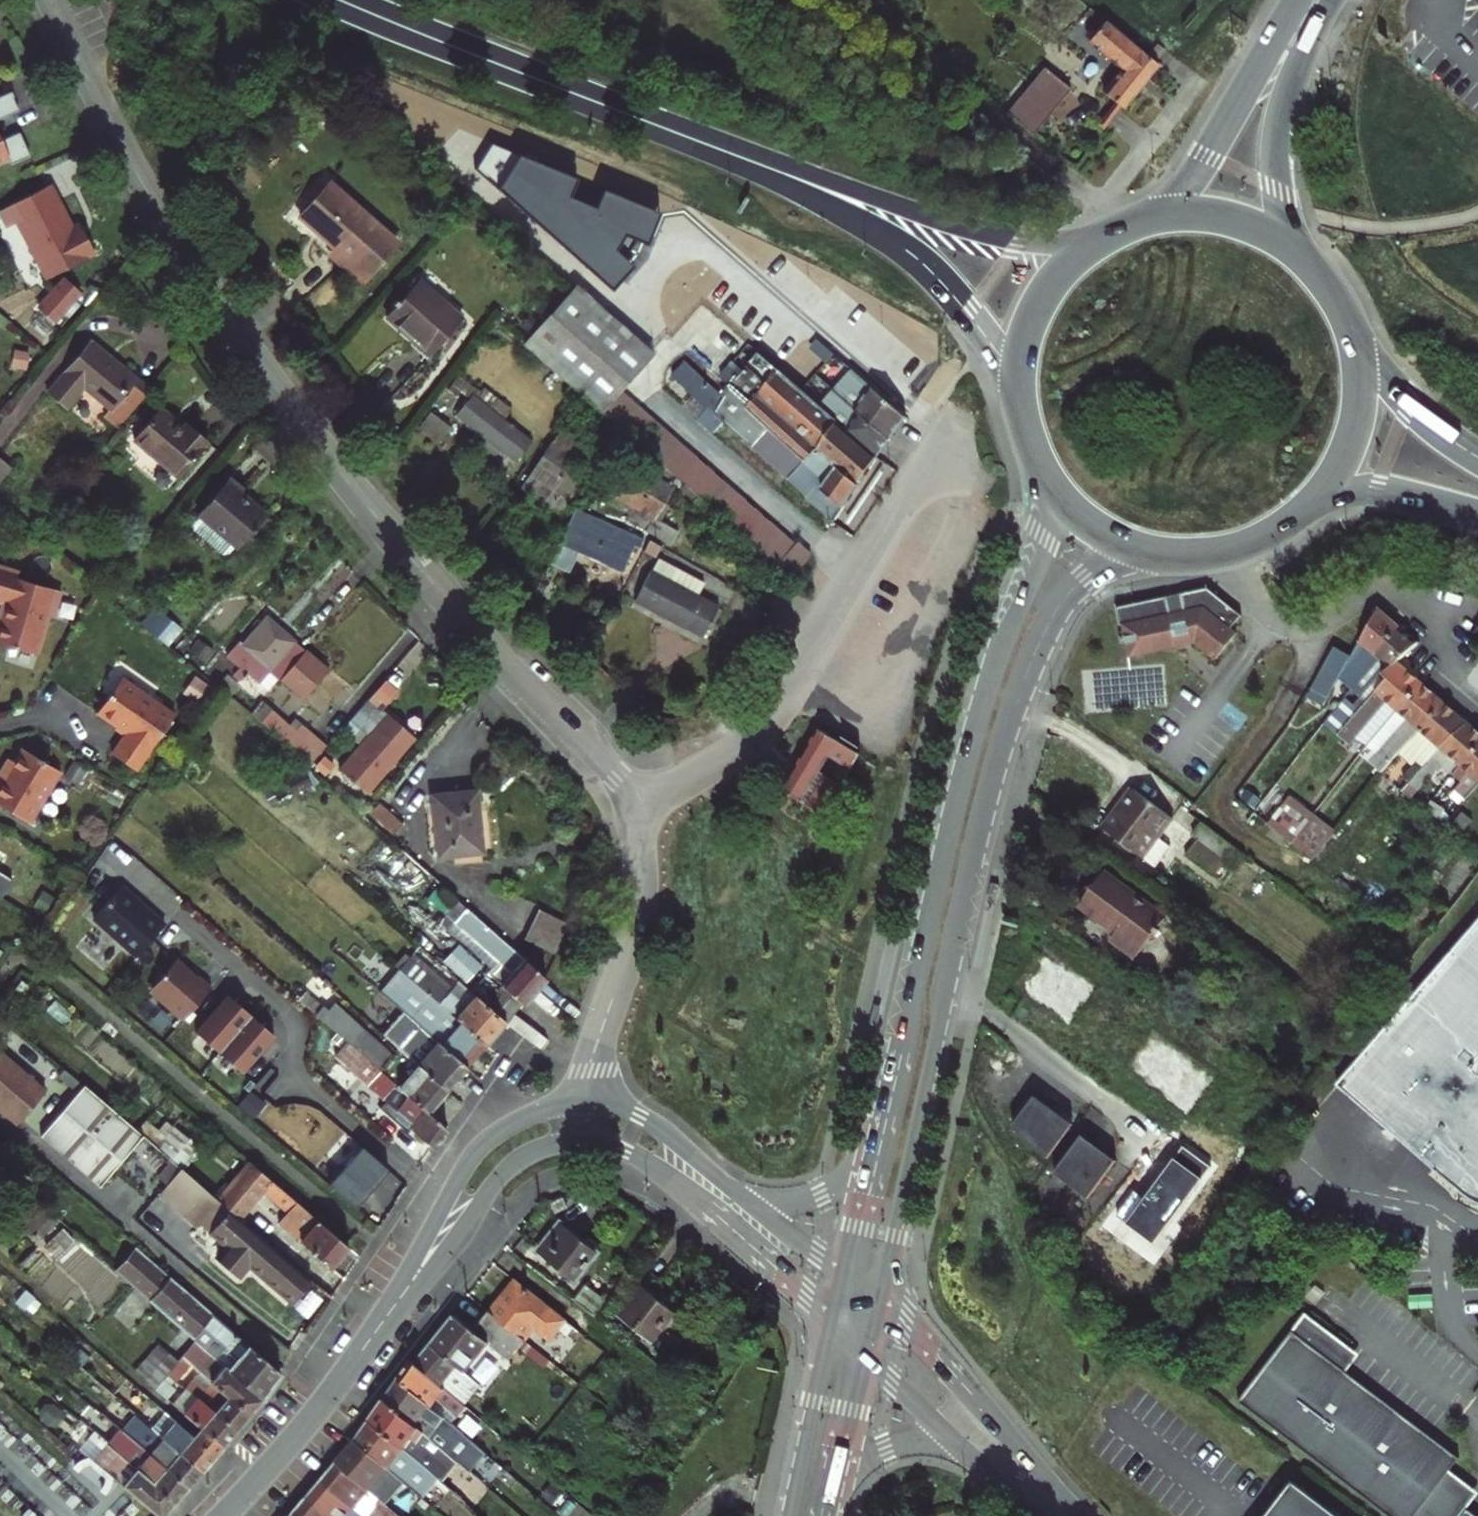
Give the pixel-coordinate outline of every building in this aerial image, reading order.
[(1106,18),(1091,36),(1126,66),(1105,91),(1126,108),(1160,63),(1106,18)] [(1071,87),(1044,65),(1006,111),(1033,134),(1071,87)] [(0,99),(0,122),(18,114),(12,100),(15,99),(12,94),(0,99)] [(9,161),(11,167),(31,159),(21,135),(3,143),(0,137),(0,165),(9,161)] [(486,136),(469,163),(611,290),(633,265),(624,257),(641,234),(652,239),(664,209),(603,185),(595,203),(568,193),(576,174),(486,136)] [(367,276),(398,241),(332,181),(302,214),(329,238),(332,234),(338,240),(333,246),(367,276)] [(0,210),(0,221),(3,228),(17,222),(43,281),(89,260),(80,239),(73,242),(49,188),(0,210)] [(463,318),(418,278),(406,291),(399,299),(397,296),(390,304),(393,306),(387,313),(432,353),(463,318)] [(790,345),(834,383),(894,437),(909,416),(754,279),(744,291),(796,338),(790,345)] [(79,288),(60,280),(44,318),(62,325),(79,288)] [(620,386),(648,353),(598,309),(574,287),(526,344),(600,409),(620,386)] [(403,289),(397,296),(399,299),(406,291),(403,289)] [(117,427),(148,390),(89,342),(50,390),(70,407),(83,390),(111,412),(106,418),(117,427)] [(745,378),(760,391),(780,368),(761,351),(727,390),(730,394),(745,378)] [(716,410),(724,396),(685,360),(674,373),(695,392),(709,404),(700,417),(716,430),(726,419),(716,410)] [(881,455),(848,427),(780,368),(760,391),(757,393),(860,484),(877,461),(881,455)] [(469,397),(456,413),(515,458),(531,437),(505,416),(512,407),(484,386),(481,390),(459,373),(448,388),(456,394),(459,389),(469,397)] [(838,515),(860,484),(757,393),(760,391),(745,378),(730,394),(727,390),(724,396),(716,410),(726,419),(731,423),(810,494),(809,495),(835,519),(838,515)] [(859,412),(848,427),(881,455),(894,437),(834,383),(831,386),(859,412)] [(620,386),(600,409),(618,425),(619,426),(639,404),(620,386)] [(700,417),(709,404),(695,392),(685,403),(700,417)] [(639,404),(619,426),(631,437),(638,442),(791,579),(809,555),(794,542),(792,545),(639,404)] [(178,479),(207,444),(185,426),(183,429),(159,409),(133,441),(178,479)] [(440,442),(449,429),(429,417),(420,429),(440,442)] [(582,439),(562,426),(522,487),(560,512),(582,480),(570,472),(577,462),(588,469),(586,472),(595,468),(592,458),(600,447),(582,439)] [(646,529),(671,542),(678,529),(663,520),(673,503),(665,499),(674,484),(627,457),(627,454),(638,442),(631,437),(621,449),(591,499),(599,503),(603,500),(628,512),(625,516),(646,527),(646,529)] [(0,459),(0,480),(10,468),(0,459)] [(242,493),(244,490),(229,477),(200,512),(201,513),(194,520),(194,529),(221,551),(229,551),(235,543),(239,543),(265,513),(242,493)] [(644,537),(576,507),(552,559),(570,567),(578,549),(624,569),(635,545),(639,546),(644,537)] [(650,540),(645,550),(655,555),(660,545),(650,540)] [(659,555),(652,569),(670,579),(678,565),(659,555)] [(670,579),(652,569),(637,598),(703,633),(719,605),(699,594),(706,580),(678,565),(670,579)] [(0,567),(0,598),(7,601),(2,617),(0,617),(0,642),(37,652),(48,615),(55,617),(63,590),(19,577),(20,573),(0,567)] [(1232,631),(1243,617),(1209,590),(1183,595),(1185,607),(1186,612),(1171,615),(1170,610),(1168,598),(1117,608),(1121,626),(1124,626),(1130,658),(1195,645),(1217,662),(1238,635),(1232,631)] [(146,600),(133,617),(168,645),(182,627),(146,600)] [(1185,607),(1170,610),(1171,615),(1186,612),(1185,607)] [(1400,626),(1379,607),(1351,656),(1344,668),(1360,677),(1372,656),(1400,626)] [(240,682),(247,674),(269,693),(280,679),(305,650),(266,617),(243,643),(240,640),(227,656),(240,667),(233,676),(240,682)] [(1420,643),(1400,626),(1372,656),(1360,677),(1353,685),(1364,694),(1369,698),(1387,679),(1385,675),(1398,663),(1420,643)] [(1328,698),(1344,668),(1351,656),(1333,645),(1309,687),(1328,698)] [(329,671),(305,650),(280,679),(305,700),(329,671)] [(1416,679),(1398,663),(1385,675),(1387,679),(1369,698),(1366,702),(1338,734),(1350,744),(1390,699),(1400,708),(1420,685),(1422,684),(1426,680),(1420,675),(1416,679)] [(124,678),(99,713),(127,733),(113,754),(137,771),(177,715),(124,678)] [(384,681),(368,700),(381,712),(397,692),(384,681)] [(1420,685),(1400,708),(1410,717),(1371,762),(1383,772),(1407,743),(1443,703),(1422,684),(1420,685)] [(1369,698),(1364,694),(1361,698),(1366,702),(1369,698)] [(381,712),(368,700),(348,722),(367,738),(341,768),(369,793),(414,740),(381,712)] [(1443,703),(1407,743),(1424,758),(1420,763),(1417,760),(1403,776),(1411,783),(1439,751),(1467,723),(1443,703)] [(261,723),(309,765),(326,745),(303,725),(297,731),(272,710),(261,723)] [(1411,783),(1419,790),(1443,762),(1456,773),(1477,748),(1477,732),(1467,723),(1439,751),(1411,783)] [(823,814),(860,755),(819,729),(781,788),(823,814)] [(23,748),(14,763),(15,766),(9,776),(1,772),(0,773),(0,804),(30,822),(61,770),(23,748)] [(1462,808),(1477,789),(1477,748),(1456,773),(1460,776),(1468,767),(1473,772),(1451,799),(1462,808)] [(1174,819),(1132,787),(1106,823),(1117,831),(1114,836),(1155,867),(1170,846),(1159,838),(1174,819)] [(477,793),(433,798),(439,857),(483,852),(477,793)] [(1291,795),(1269,822),(1292,840),(1314,813),(1291,795)] [(1444,807),(1455,817),(1462,808),(1451,799),(1444,807)] [(381,803),(368,818),(373,823),(377,819),(394,834),(403,823),(381,803)] [(1314,813),(1292,840),(1314,858),(1336,831),(1314,813)] [(1226,861),(1235,868),(1245,853),(1203,821),(1192,836),(1198,840),(1186,856),(1214,877),(1226,861)] [(1103,828),(1114,836),(1117,831),(1106,823),(1103,828)] [(1165,919),(1104,873),(1080,906),(1116,933),(1111,939),(1137,957),(1165,919)] [(93,919),(136,957),(165,924),(146,909),(145,911),(119,889),(93,919)] [(508,1023),(547,979),(458,900),(446,914),(454,922),(448,929),(491,968),(470,990),(475,994),(508,1023)] [(555,954),(562,940),(569,926),(540,913),(534,927),(527,940),(555,954)] [(439,921),(448,929),(454,922),(446,914),(439,921)] [(1339,1086),(1440,1170),(1439,1172),(1439,1174),(1465,1195),(1473,1200),(1477,1202),(1477,920),(1339,1086)] [(1045,947),(1015,987),(1069,1027),(1099,987),(1045,947)] [(400,969),(410,958),(405,953),(395,965),(400,969)] [(424,990),(446,1011),(487,1046),(508,1023),(475,994),(465,1006),(450,993),(410,958),(400,969),(404,973),(424,990)] [(197,978),(177,960),(153,986),(154,993),(184,1020),(212,987),(199,976),(197,978)] [(397,980),(409,990),(417,997),(424,990),(404,973),(397,980)] [(465,1006),(475,994),(470,990),(460,981),(450,993),(465,1006)] [(339,1034),(352,1020),(335,1006),(329,1013),(300,987),(295,992),(301,998),(299,999),(339,1034)] [(418,1012),(422,1007),(419,1004),(422,1002),(417,997),(409,990),(402,998),(418,1012)] [(487,1046),(446,1011),(437,1021),(422,1007),(418,1012),(402,998),(395,992),(388,999),(405,1013),(467,1067),(487,1046)] [(196,1033),(242,1072),(275,1035),(229,995),(196,1033)] [(405,1013),(385,1036),(419,1065),(447,1090),(467,1067),(405,1013)] [(363,1030),(352,1020),(339,1034),(349,1042),(351,1044),(363,1030)] [(0,1030),(0,1088),(30,1114),(58,1080),(0,1030)] [(447,1090),(419,1065),(412,1073),(363,1030),(351,1044),(428,1111),(447,1090)] [(1155,1030),(1125,1069),(1188,1117),(1218,1077),(1155,1030)] [(351,1044),(349,1042),(334,1058),(385,1102),(381,1107),(406,1129),(408,1126),(434,1149),(448,1129),(428,1111),(351,1044)] [(86,1086),(42,1137),(100,1186),(143,1136),(137,1130),(86,1086)] [(1360,1104),(1339,1086),(1322,1108),(1349,1117),(1360,1104)] [(1072,1124),(1034,1097),(1013,1126),(1024,1141),(1047,1159),(1072,1124)] [(137,1130),(143,1136),(161,1150),(174,1135),(178,1130),(166,1120),(156,1131),(145,1121),(137,1130)] [(1082,1135),(1054,1173),(1088,1198),(1116,1161),(1104,1152),(1102,1155),(1090,1146),(1092,1143),(1082,1135)] [(1092,1143),(1090,1146),(1102,1155),(1104,1152),(1092,1143)] [(329,1185),(356,1208),(389,1170),(362,1147),(329,1185)] [(1118,1216),(1156,1244),(1212,1167),(1184,1147),(1146,1199),(1136,1191),(1118,1216)] [(216,1198),(239,1217),(264,1188),(297,1217),(289,1226),(304,1238),(302,1240),(332,1266),(349,1246),(249,1160),(216,1198)] [(192,1177),(181,1168),(159,1194),(195,1225),(199,1224),(224,1246),(216,1255),(241,1277),(250,1267),(292,1303),(312,1280),(239,1217),(216,1198),(192,1177)] [(36,1203),(22,1191),(6,1210),(33,1234),(48,1217),(35,1205),(36,1203)] [(1083,1204),(1071,1195),(1063,1206),(1075,1215),(1083,1204)] [(561,1221),(538,1251),(578,1282),(601,1252),(599,1249),(600,1246),(592,1240),(586,1241),(561,1221)] [(114,1270),(131,1285),(181,1328),(193,1339),(203,1327),(225,1346),(221,1351),(233,1362),(228,1368),(262,1398),(281,1373),(135,1246),(114,1270)] [(490,1312),(526,1341),(536,1329),(551,1341),(567,1321),(516,1280),(490,1312)] [(637,1281),(614,1309),(654,1340),(677,1312),(673,1309),(676,1305),(664,1296),(661,1300),(637,1281)] [(587,1284),(574,1300),(596,1317),(608,1301),(587,1284)] [(491,1344),(510,1360),(526,1341),(490,1312),(475,1330),(456,1315),(417,1363),(443,1386),(460,1365),(468,1372),(491,1344)] [(1332,1366),(1339,1356),(1295,1322),(1234,1401),(1382,1515),(1470,1515),(1461,1509),(1472,1494),(1444,1472),(1454,1460),(1332,1366)] [(228,1368),(193,1339),(181,1328),(175,1335),(204,1360),(195,1370),(198,1372),(248,1416),(262,1398),(228,1368)] [(169,1372),(178,1362),(158,1345),(136,1372),(155,1388),(169,1372)] [(103,1385),(68,1355),(58,1366),(83,1387),(85,1385),(108,1406),(116,1396),(103,1385)] [(182,1358),(178,1362),(169,1372),(175,1378),(177,1378),(179,1376),(181,1377),(191,1366),(182,1358)] [(448,1421),(463,1404),(443,1386),(417,1363),(413,1360),(400,1379),(436,1411),(448,1421)] [(155,1402),(117,1369),(103,1385),(116,1396),(141,1418),(155,1402)] [(175,1378),(169,1372),(155,1388),(166,1398),(174,1388),(169,1384),(175,1378)] [(185,1387),(235,1430),(248,1416),(198,1372),(185,1387)] [(386,1399),(422,1430),(436,1411),(400,1379),(386,1399)] [(215,1454),(235,1430),(185,1387),(172,1403),(182,1412),(176,1420),(215,1454)] [(386,1399),(371,1420),(403,1447),(440,1478),(446,1483),(461,1465),(422,1430),(386,1399)] [(215,1454),(176,1420),(165,1410),(151,1426),(162,1436),(201,1470),(215,1454)] [(403,1447),(371,1420),(357,1440),(424,1497),(440,1478),(403,1447)] [(175,1501),(188,1486),(132,1438),(120,1428),(107,1443),(108,1444),(135,1467),(175,1501)] [(139,1430),(132,1438),(188,1486),(201,1470),(162,1436),(155,1444),(139,1430)] [(463,1434),(458,1430),(453,1435),(459,1439),(463,1434)] [(106,1442),(95,1432),(90,1439),(101,1449),(106,1442)] [(135,1467),(108,1444),(93,1461),(158,1515),(162,1515),(175,1501),(135,1467)] [(322,1480),(364,1515),(367,1515),(376,1506),(372,1502),(377,1496),(337,1461),(322,1480)] [(307,1497),(329,1515),(364,1515),(322,1480),(307,1497)] [(1293,1481),(1267,1515),(1340,1515),(1293,1481)] [(381,1499),(377,1496),(372,1502),(376,1506),(381,1499)] [(294,1515),(329,1515),(307,1497),(292,1515),(294,1515)] [(385,1502),(381,1499),(376,1506),(380,1509),(385,1502)] [(380,1509),(383,1512),(388,1505),(385,1502),(380,1509)] [(388,1505),(383,1512),(386,1515),(392,1509),(388,1505)]
